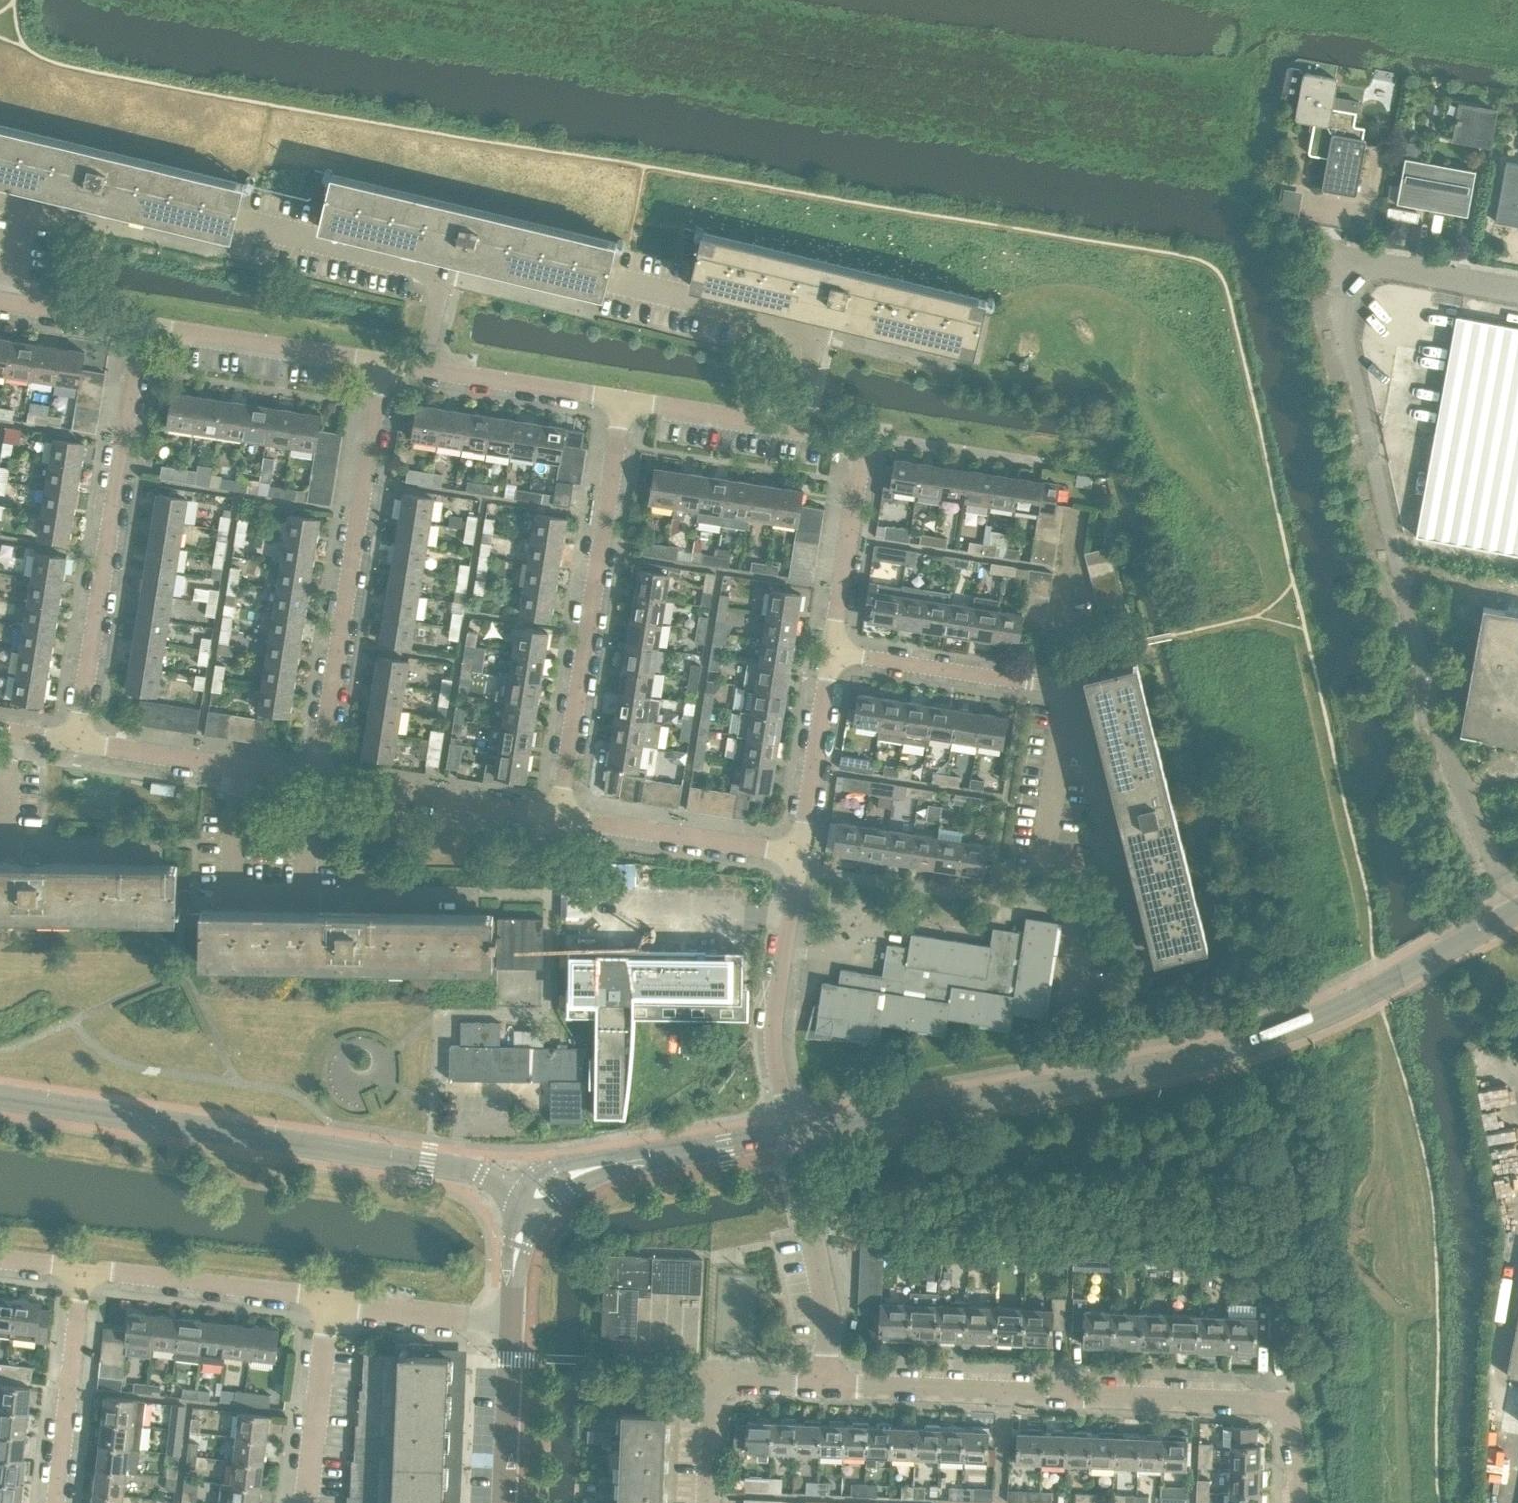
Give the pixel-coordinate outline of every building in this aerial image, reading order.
[(1287,66),(1283,97),(1297,100),(1295,114),(1295,115),(1295,116),(1295,117),(1296,118),(1297,118),(1298,119),(1310,121),(1312,131),(1308,149),(1308,150),(1308,151),(1309,152),(1310,153),(1311,153),(1327,156),(1322,184),(1322,185),(1322,186),(1322,187),(1323,187),(1323,188),(1324,188),(1325,188),(1353,193),(1354,193),(1355,193),(1355,192),(1356,192),(1356,191),(1357,191),(1357,190),(1366,141),(1366,140),(1366,139),(1365,138),(1365,137),(1364,137),(1363,137),(1363,136),(1365,126),(1356,124),(1355,124),(1355,123),(1354,123),(1354,122),(1354,121),(1356,110),(1341,107),(1332,106),(1337,80),(1337,79),(1337,78),(1337,77),(1336,77),(1336,76),(1335,76),(1334,76),(1306,71),(1299,67),(1287,66)] [(1343,96),(1341,107),(1356,110),(1358,99),(1343,96)] [(1446,97),(1443,118),(1458,121),(1455,136),(1489,143),(1495,109),(1477,105),(1477,102),(1446,97)] [(1502,110),(1502,111),(1502,112),(1503,113),(1503,114),(1504,114),(1504,115),(1505,115),(1506,115),(1507,115),(1508,115),(1508,116),(1508,115),(1509,115),(1510,115),(1511,115),(1511,114),(1512,114),(1512,113),(1512,112),(1513,112),(1513,111),(1513,110),(1513,109),(1513,108),(1512,108),(1512,107),(1512,106),(1511,106),(1510,105),(1509,105),(1508,105),(1507,105),(1506,105),(1505,105),(1504,105),(1504,106),(1503,106),(1503,107),(1503,108),(1502,108),(1502,109),(1502,110)] [(0,125),(0,180),(232,236),(245,184),(0,125)] [(1408,140),(1397,201),(1416,205),(1449,211),(1468,214),(1469,211),(1468,208),(1475,170),(1459,167),(1459,165),(1423,159),(1419,142),(1408,140)] [(1507,159),(1498,207),(1497,207),(1495,220),(1517,224),(1517,161),(1507,159)] [(604,294),(617,241),(332,174),(331,179),(316,175),(310,201),(325,204),(319,227),(604,294)] [(690,285),(825,317),(975,352),(987,299),(703,231),(701,238),(688,235),(683,257),(696,260),(690,285)] [(1414,534),(1517,552),(1517,325),(1454,314),(1414,534)] [(10,339),(0,338),(0,373),(5,373),(10,339)] [(29,377),(35,343),(10,339),(5,373),(29,377)] [(54,381),(59,347),(35,343),(29,377),(54,381)] [(79,385),(79,381),(81,369),(84,351),(59,347),(54,381),(79,385)] [(79,381),(103,384),(105,372),(81,369),(79,381)] [(101,396),(103,384),(79,381),(79,385),(78,392),(101,396)] [(99,408),(101,396),(78,392),(76,404),(99,408)] [(193,430),(198,396),(173,392),(168,426),(193,430)] [(217,433),(222,400),(198,396),(193,430),(217,433)] [(241,437),(246,403),(222,400),(217,433),(241,437)] [(266,441),(271,407),(246,403),(241,437),(266,441)] [(97,420),(99,408),(76,404),(74,416),(97,420)] [(438,442),(443,409),(418,405),(413,438),(438,442)] [(12,419),(13,409),(0,407),(0,417),(12,419)] [(290,445),(295,411),(271,407),(266,441),(290,445)] [(462,446),(467,412),(443,409),(438,442),(462,446)] [(47,424),(49,415),(29,411),(27,421),(47,424)] [(314,448),(316,442),(317,430),(320,415),(295,411),(290,445),(314,448)] [(487,450),(492,416),(467,412),(462,446),(487,450)] [(49,415),(47,424),(61,426),(62,417),(49,415)] [(96,431),(97,420),(74,416),(72,428),(96,431)] [(511,453),(517,420),(492,416),(487,450),(511,453)] [(536,457),(541,424),(517,420),(511,453),(536,457)] [(565,428),(565,427),(541,424),(536,457),(560,461),(561,457),(563,445),(582,448),(584,431),(565,428)] [(316,442),(340,445),(342,433),(317,430),(316,442)] [(50,462),(79,467),(83,442),(54,437),(50,462)] [(11,456),(13,443),(3,441),(1,455),(11,456)] [(338,457),(340,445),(316,442),(314,448),(314,453),(338,457)] [(586,449),(582,448),(563,445),(561,457),(584,461),(586,449)] [(155,454),(148,453),(146,461),(154,462),(155,454)] [(336,469),(338,457),(314,453),(312,465),(336,469)] [(582,473),(584,461),(561,457),(560,461),(559,469),(582,473)] [(887,466),(882,498),(893,500),(895,489),(917,493),(921,463),(897,459),(895,467),(887,466)] [(75,491),(79,467),(50,462),(46,487),(75,491)] [(941,496),(945,466),(921,463),(917,493),(941,496)] [(185,481),(187,469),(162,465),(160,478),(185,481)] [(334,481),(336,469),(312,465),(310,477),(334,481)] [(7,480),(9,467),(0,466),(0,479),(7,480)] [(965,500),(970,470),(945,466),(941,496),(965,500)] [(674,505),(679,472),(655,468),(650,501),(674,505)] [(187,469),(185,481),(195,483),(197,470),(187,469)] [(431,484),(433,473),(407,469),(406,481),(431,484)] [(580,485),(582,473),(559,469),(557,481),(573,484),(580,485)] [(989,504),(994,474),(970,470),(965,500),(989,504)] [(679,472),(674,505),(672,517),(684,519),(686,507),(699,508),(704,476),(679,472)] [(433,473),(431,484),(441,486),(442,475),(433,473)] [(1014,508),(1018,478),(994,474),(989,504),(1014,508)] [(1078,475),(1076,485),(1091,488),(1093,477),(1078,475)] [(722,524),(728,479),(704,476),(699,508),(698,521),(722,524)] [(333,493),(334,481),(310,477),(308,489),(333,493)] [(233,489),(235,480),(222,478),(220,487),(233,489)] [(1059,484),(1043,481),(1018,478),(1014,508),(1038,511),(1040,501),(1056,504),(1059,484)] [(748,516),(753,483),(728,479),(722,524),(745,528),(747,516),(748,516)] [(235,480),(233,489),(247,492),(248,482),(235,480)] [(480,492),(482,482),(468,480),(466,490),(480,492)] [(570,507),(573,484),(557,481),(554,504),(570,507)] [(482,482),(480,492),(493,494),(494,484),(482,482)] [(772,520),(777,487),(753,483),(748,516),(772,520)] [(282,497),(284,487),(270,485),(269,495),(282,497)] [(71,516),(75,491),(46,487),(42,511),(71,516)] [(171,487),(169,496),(184,498),(186,489),(171,487)] [(284,487),(282,497),(296,499),(297,489),(284,487)] [(797,523),(798,517),(800,505),(802,491),(777,487),(772,520),(797,523)] [(516,488),(515,497),(529,500),(530,490),(516,488)] [(331,504),(333,493),(308,489),(306,501),(331,504)] [(530,490),(529,500),(542,502),(543,492),(530,490)] [(153,518),(182,523),(186,498),(184,498),(169,496),(157,494),(153,518)] [(400,518),(430,523),(433,498),(404,494),(400,518)] [(1063,505),(1056,504),(1040,501),(1038,511),(1038,513),(1062,517),(1063,505)] [(798,517),(823,521),(824,509),(800,505),(798,517)] [(68,540),(71,516),(42,511),(38,536),(68,540)] [(1060,529),(1062,517),(1038,513),(1036,525),(1060,529)] [(229,529),(230,516),(221,514),(219,528),(229,529)] [(466,527),(476,529),(478,516),(468,514),(466,527)] [(285,539),(315,544),(319,519),(289,515),(285,539)] [(450,515),(449,525),(460,526),(461,517),(450,515)] [(532,539),(562,544),(565,519),(536,515),(532,539)] [(237,530),(246,532),(248,518),(239,517),(237,530)] [(493,532),(495,518),(486,517),(484,530),(493,532)] [(821,532),(823,521),(798,517),(797,523),(796,529),(821,532)] [(179,547),(182,523),(153,518),(149,543),(179,547)] [(426,548),(430,523),(400,518),(396,543),(426,548)] [(886,525),(884,538),(909,542),(911,528),(886,525)] [(1058,541),(1060,529),(1036,525),(1034,537),(1058,541)] [(473,542),(476,529),(466,527),(464,540),(473,542)] [(819,544),(821,532),(796,529),(795,540),(819,544)] [(244,545),(246,532),(237,530),(234,543),(244,545)] [(933,545),(934,536),(921,534),(920,543),(933,545)] [(934,536),(933,545),(947,547),(948,538),(934,536)] [(1056,552),(1058,541),(1034,537),(1032,549),(1056,552)] [(215,552),(225,554),(227,540),(217,539),(215,552)] [(311,568),(315,544),(285,539),(281,564),(311,568)] [(558,568),(562,544),(532,539),(529,564),(558,568)] [(666,558),(668,544),(643,540),(642,547),(641,553),(641,555),(666,558)] [(817,556),(819,544),(795,540),(793,552),(817,556)] [(480,555),(489,556),(491,543),(482,541),(480,555)] [(981,553),(983,543),(970,541),(968,551),(981,553)] [(175,572),(179,547),(149,543),(146,567),(175,572)] [(422,572),(426,548),(396,543),(392,567),(422,572)] [(983,543),(981,553),(994,555),(996,545),(983,543)] [(668,544),(666,558),(676,560),(677,551),(678,545),(668,544)] [(906,563),(908,550),(876,545),(874,557),(906,563)] [(1021,549),(1007,547),(1006,557),(1020,559),(1021,549)] [(1087,564),(1111,558),(1108,547),(1085,552),(1087,564)] [(692,561),(715,565),(717,555),(704,553),(702,549),(693,548),(692,561)] [(1054,564),(1056,552),(1032,549),(1030,561),(1054,564)] [(908,550),(906,563),(914,564),(916,551),(908,550)] [(32,577),(61,581),(65,557),(36,552),(32,577)] [(223,567),(225,554),(215,552),(213,565),(223,567)] [(815,568),(817,556),(793,552),(791,564),(815,568)] [(487,569),(489,556),(480,555),(478,568),(487,569)] [(717,555),(715,565),(729,567),(730,557),(717,555)] [(955,566),(956,557),(943,555),(941,564),(955,566)] [(956,557),(955,566),(968,568),(969,559),(956,557)] [(1090,575),(1114,569),(1111,558),(1087,564),(1090,575)] [(764,573),(766,563),(752,561),(751,570),(764,573)] [(1003,574),(1005,564),(991,562),(990,572),(1003,574)] [(459,576),(468,577),(470,564),(461,563),(459,576)] [(766,563),(764,573),(777,575),(779,565),(766,563)] [(308,593),(311,568),(281,564),(278,588),(308,593)] [(554,593),(558,568),(529,564),(525,588),(554,593)] [(635,594),(665,599),(669,575),(679,577),(680,569),(647,564),(646,572),(638,570),(635,594)] [(814,580),(815,568),(791,564),(789,576),(814,580)] [(1005,564),(1003,574),(1016,576),(1018,566),(1005,564)] [(229,579),(238,581),(241,567),(231,566),(229,579)] [(171,596),(175,572),(146,567),(142,592),(171,596)] [(419,597),(422,572),(392,567),(389,592),(419,597)] [(1029,569),(1027,581),(1051,585),(1053,573),(1029,569)] [(1093,586),(1116,581),(1114,569),(1090,575),(1093,586)] [(466,591),(468,577),(459,576),(457,589),(466,591)] [(57,606),(61,581),(32,577),(28,601),(57,606)] [(236,594),(238,581),(229,579),(227,592),(236,594)] [(483,593),(486,580),(477,579),(474,592),(483,593)] [(1027,581),(1026,593),(1049,597),(1051,585),(1027,581)] [(1096,598),(1119,592),(1116,581),(1093,586),(1096,598)] [(871,582),(866,616),(872,617),(871,620),(896,624),(900,595),(902,595),(903,585),(902,585),(902,587),(871,582)] [(900,595),(896,624),(920,628),(925,598),(926,588),(903,585),(902,595),(900,595)] [(208,601),(217,602),(219,589),(210,587),(208,601)] [(304,617),(308,593),(278,588),(274,613),(304,617)] [(550,619),(554,593),(525,588),(521,614),(550,619)] [(925,598),(920,628),(945,632),(949,602),(951,591),(926,588),(925,598)] [(710,606),(713,592),(703,591),(701,605),(710,606)] [(771,591),(767,615),(797,619),(801,595),(771,591)] [(167,621),(171,596),(142,592),(138,616),(167,621)] [(415,621),(419,597),(389,592),(385,617),(415,621)] [(1099,609),(1122,603),(1119,592),(1096,598),(1099,609)] [(1026,593),(1024,605),(1047,609),(1049,597),(1026,593)] [(661,623),(665,599),(635,594),(631,618),(661,623)] [(720,595),(718,607),(728,609),(730,596),(720,595)] [(973,606),(969,635),(993,639),(998,610),(999,599),(974,595),(973,606)] [(54,630),(57,606),(28,601),(24,626),(54,630)] [(215,615),(217,602),(208,601),(206,614),(215,615)] [(949,602),(945,632),(969,635),(973,606),(949,602)] [(1102,620),(1125,615),(1122,603),(1099,609),(1102,620)] [(1022,613),(1022,617),(1046,621),(1047,609),(1024,605),(1022,613)] [(1461,732),(1480,735),(1480,737),(1517,744),(1517,612),(1484,606),(1461,732)] [(718,607),(716,620),(726,621),(728,609),(718,607)] [(998,610),(993,639),(1018,643),(1020,629),(1022,617),(1022,613),(998,610)] [(451,625),(460,626),(462,613),(453,611),(451,625)] [(300,642),(304,617),(274,613),(270,637),(300,642)] [(221,628),(231,629),(233,616),(223,615),(221,628)] [(697,629),(707,630),(709,616),(699,615),(697,629)] [(767,615),(763,639),(793,644),(797,619),(767,615)] [(1125,615),(1102,620),(1104,632),(1128,626),(1125,615)] [(163,645),(167,621),(138,616),(134,641),(163,645)] [(411,646),(415,621),(385,617),(381,641),(411,646)] [(1022,617),(1020,629),(1044,633),(1046,621),(1022,617)] [(658,647),(661,623),(631,618),(627,643),(658,647)] [(458,639),(460,626),(451,625),(449,638),(458,639)] [(50,655),(54,630),(24,626),(21,650),(50,655)] [(229,643),(231,629),(221,628),(219,641),(229,643)] [(705,643),(707,630),(697,629),(695,642),(705,643)] [(514,654),(543,659),(547,635),(517,630),(514,654)] [(468,631),(466,645),(475,646),(477,633),(468,631)] [(200,650),(210,651),(212,638),(202,636),(200,650)] [(296,666),(300,642),(270,637),(266,662),(296,666)] [(763,639),(760,663),(790,668),(793,644),(763,639)] [(160,670),(163,645),(134,641),(130,665),(160,670)] [(711,656),(720,657),(722,644),(713,642),(711,656)] [(654,672),(658,647),(627,643),(623,667),(654,672)] [(46,679),(50,655),(21,650),(17,675),(46,679)] [(207,664),(210,651),(200,650),(198,663),(207,664)] [(540,683),(543,659),(514,654),(510,678),(540,683)] [(462,671),(471,672),(471,670),(474,657),(464,655),(462,669),(462,671)] [(718,670),(720,657),(711,656),(709,669),(718,670)] [(1208,945),(1138,662),(1110,669),(1107,656),(1084,661),(1088,675),(1085,675),(1154,958),(1208,945)] [(375,682),(405,686),(408,662),(378,657),(375,682)] [(292,691),(296,666),(266,662),(262,686),(292,691)] [(745,686),(756,688),(786,692),(790,668),(760,663),(749,662),(745,686)] [(690,677),(699,679),(701,665),(692,663),(690,677)] [(214,677),(223,678),(225,665),(216,664),(214,677)] [(156,694),(160,670),(130,665),(127,690),(156,694)] [(650,696),(654,672),(623,667),(620,691),(650,696)] [(469,683),(471,672),(462,671),(460,682),(469,683)] [(203,689),(206,675),(196,674),(194,687),(203,689)] [(42,704),(46,679),(17,675),(13,699),(42,704)] [(221,692),(223,678),(214,677),(212,690),(221,692)] [(441,691),(450,692),(452,678),(443,677),(441,691)] [(697,691),(699,679),(690,677),(688,690),(697,691)] [(536,707),(540,683),(510,678),(507,702),(536,707)] [(401,711),(405,686),(375,682),(371,706),(401,711)] [(289,715),(292,691),(262,686),(259,711),(267,712),(289,715)] [(745,686),(742,710),(753,712),(752,712),(782,717),(786,692),(756,688),(745,686)] [(448,705),(450,692),(441,691),(439,704),(448,705)] [(650,697),(650,696),(620,691),(616,715),(657,721),(659,713),(661,698),(650,697)] [(703,704),(713,706),(715,693),(705,691),(703,704)] [(847,721),(855,722),(855,724),(879,728),(884,698),(859,694),(857,709),(849,708),(847,721)] [(902,742),(908,701),(884,698),(879,728),(878,738),(902,742)] [(149,726),(152,702),(140,700),(137,724),(149,726)] [(928,735),(933,705),(908,701),(902,742),(926,746),(928,735)] [(161,728),(164,704),(152,702),(149,726),(161,728)] [(533,731),(536,707),(507,702),(503,726),(533,731)] [(172,730),(176,706),(164,704),(161,728),(172,730)] [(454,719),(464,720),(466,706),(456,704),(454,719)] [(709,730),(713,706),(703,704),(699,728),(709,730)] [(953,739),(957,709),(933,705),(928,735),(953,739)] [(184,732),(188,708),(176,706),(172,730),(184,732)] [(397,735),(401,711),(371,706),(367,731),(397,735)] [(188,708),(184,732),(196,734),(200,710),(188,708)] [(977,742),(982,713),(957,709),(953,739),(977,742)] [(742,710),(738,734),(748,736),(778,741),(782,717),(752,712),(753,712),(742,710)] [(217,737),(221,713),(209,711),(205,735),(217,737)] [(259,711),(257,718),(266,720),(267,712),(259,711)] [(682,725),(691,727),(693,714),(684,712),(682,725)] [(229,739),(233,714),(221,713),(217,737),(229,739)] [(982,713),(977,742),(1002,746),(1006,716),(982,713)] [(241,741),(245,716),(233,714),(229,739),(241,741)] [(657,723),(657,721),(616,715),(612,739),(643,744),(643,745),(658,748),(662,723),(657,723)] [(253,742),(257,718),(245,716),(241,741),(253,742)] [(257,718),(253,742),(265,744),(268,720),(266,720),(257,718)] [(462,733),(464,720),(454,719),(452,731),(462,733)] [(689,741),(691,727),(682,725),(680,739),(689,741)] [(529,755),(533,731),(503,726),(499,751),(529,755)] [(705,754),(709,730),(699,728),(696,752),(705,754)] [(394,760),(397,735),(367,731),(364,755),(394,760)] [(429,740),(442,742),(443,732),(430,731),(429,740)] [(738,734),(735,758),(745,760),(744,760),(775,765),(778,741),(748,736),(738,734)] [(639,768),(643,745),(643,744),(612,739),(604,790),(619,793),(622,775),(634,777),(646,778),(647,769),(639,768)] [(438,767),(442,742),(429,740),(426,759),(425,765),(438,767)] [(450,744),(447,768),(459,770),(463,746),(462,746),(450,744)] [(686,765),(688,751),(678,750),(676,763),(686,765)] [(525,779),(529,755),(499,751),(497,766),(487,764),(484,780),(511,784),(512,777),(525,779)] [(703,768),(705,754),(696,752),(693,766),(703,768)] [(839,767),(848,769),(873,772),(875,759),(841,754),(839,767)] [(730,781),(729,791),(738,792),(750,794),(750,798),(765,800),(767,789),(771,789),(775,765),(744,760),(741,782),(730,781)] [(897,776),(898,766),(885,764),(883,774),(897,776)] [(898,766),(897,776),(910,778),(912,768),(898,766)] [(946,783),(947,774),(934,772),(932,781),(946,783)] [(947,774),(946,783),(959,785),(960,776),(947,774)] [(972,774),(970,786),(986,789),(988,777),(972,774)] [(631,800),(634,777),(622,775),(619,793),(619,798),(631,800)] [(846,776),(845,789),(870,792),(872,779),(846,776)] [(646,778),(634,777),(631,800),(643,802),(646,778)] [(655,803),(658,780),(646,778),(643,802),(655,803)] [(872,779),(870,792),(894,796),(896,783),(881,780),(872,779)] [(667,805),(670,782),(658,780),(655,803),(667,805)] [(670,782),(667,805),(679,807),(682,784),(670,782)] [(918,797),(920,787),(907,784),(905,795),(918,797)] [(691,785),(687,809),(699,810),(703,787),(691,785)] [(703,787),(699,810),(711,812),(715,789),(703,787)] [(920,787),(918,797),(932,799),(933,789),(920,787)] [(715,789),(711,812),(723,814),(727,791),(715,789)] [(727,791),(723,814),(735,816),(738,792),(729,791),(727,791)] [(738,792),(735,816),(747,818),(750,798),(750,794),(738,792)] [(967,805),(969,794),(955,792),(954,803),(967,805)] [(969,794),(967,805),(981,806),(982,796),(969,794)] [(859,854),(864,825),(839,821),(835,851),(859,854)] [(884,858),(888,829),(864,825),(859,854),(884,858)] [(908,862),(913,833),(888,829),(884,858),(908,862)] [(933,866),(937,836),(913,833),(908,862),(933,866)] [(957,869),(962,840),(937,836),(933,866),(957,869)] [(962,840),(957,869),(982,873),(984,859),(986,844),(962,840)] [(986,844),(984,859),(993,860),(995,845),(986,844)] [(176,914),(191,914),(191,887),(176,887),(177,879),(177,863),(165,863),(0,861),(0,916),(176,918),(176,914)] [(1005,883),(1003,896),(1011,897),(1013,884),(1005,883)] [(492,968),(492,965),(493,916),(493,913),(200,909),(200,928),(199,964),(492,968)] [(493,916),(492,965),(496,965),(542,966),(543,917),(493,916)] [(823,982),(815,1029),(879,1039),(882,1021),(946,1031),(949,1016),(1010,1026),(1012,1011),(1043,1016),(1058,921),(1025,916),(1023,931),(993,926),(990,945),(911,933),(909,948),(893,945),(888,976),(841,969),(839,985),(823,982)] [(595,1086),(594,1115),(624,1116),(629,1082),(632,1049),(634,1015),(634,1000),(743,1001),(744,950),(597,947),(597,949),(568,949),(567,1014),(596,1014),(595,1056),(589,1056),(588,1086),(595,1086)] [(500,1021),(460,1021),(460,1032),(469,1032),(469,1044),(449,1044),(449,1078),(551,1080),(550,1122),(584,1122),(584,1080),(583,1080),(583,1047),(551,1047),(533,1047),(533,1046),(499,1045),(500,1021)] [(860,1251),(883,1252),(884,1240),(861,1239),(860,1251)] [(912,1252),(913,1241),(899,1240),(899,1251),(912,1252)] [(941,1253),(941,1242),(913,1241),(912,1252),(927,1253),(927,1258),(940,1259),(941,1253)] [(969,1259),(970,1243),(941,1242),(941,1253),(954,1254),(969,1259)] [(1011,1256),(1012,1245),(999,1245),(998,1256),(1011,1256)] [(1102,1249),(1101,1269),(1115,1270),(1116,1250),(1102,1249)] [(1144,1262),(1145,1251),(1131,1250),(1131,1261),(1144,1262)] [(883,1264),(883,1252),(860,1251),(860,1263),(883,1264)] [(1145,1251),(1144,1262),(1157,1263),(1157,1268),(1173,1268),(1174,1253),(1159,1252),(1145,1251)] [(603,1286),(601,1335),(636,1337),(638,1296),(652,1296),(652,1290),(701,1292),(702,1258),(605,1253),(605,1271),(610,1271),(609,1286),(603,1286)] [(1188,1264),(1202,1264),(1202,1254),(1189,1253),(1188,1264)] [(1202,1254),(1202,1264),(1215,1265),(1216,1254),(1202,1254)] [(882,1277),(883,1264),(860,1263),(859,1276),(882,1277)] [(882,1289),(882,1277),(859,1276),(859,1288),(882,1289)] [(1229,1314),(1227,1349),(1238,1350),(1238,1353),(1252,1353),(1252,1350),(1256,1350),(1256,1336),(1283,1337),(1278,1282),(1267,1283),(1257,1305),(1256,1315),(1229,1314)] [(881,1301),(881,1300),(882,1289),(859,1288),(858,1300),(881,1301)] [(910,1301),(909,1337),(920,1337),(920,1340),(934,1341),(934,1338),(938,1338),(939,1302),(939,1298),(940,1292),(912,1291),(911,1301),(910,1301)] [(10,1337),(11,1328),(15,1298),(0,1296),(0,1336),(10,1337)] [(1025,1306),(1024,1341),(1033,1342),(1033,1345),(1048,1345),(1048,1342),(1053,1343),(1053,1327),(1065,1328),(1066,1298),(1053,1297),(1052,1307),(1025,1306)] [(1074,1297),(1072,1328),(1084,1329),(1084,1344),(1088,1344),(1088,1347),(1102,1348),(1103,1344),(1113,1345),(1114,1309),(1086,1308),(1087,1298),(1074,1297)] [(11,1328),(10,1337),(46,1341),(50,1308),(39,1307),(39,1301),(15,1298),(11,1328)] [(881,1313),(881,1301),(858,1300),(858,1313),(881,1313)] [(881,1313),(880,1336),(883,1336),(883,1339),(898,1340),(898,1337),(909,1337),(910,1301),(881,1300),(881,1301),(881,1313)] [(939,1302),(938,1338),(940,1338),(940,1341),(955,1342),(955,1339),(966,1339),(968,1303),(967,1303),(967,1301),(951,1300),(951,1303),(939,1302)] [(968,1303),(966,1339),(977,1340),(977,1343),(991,1343),(991,1340),(995,1340),(996,1304),(968,1303)] [(996,1304),(995,1340),(998,1340),(998,1343),(1012,1344),(1012,1341),(1024,1341),(1025,1306),(996,1304)] [(1114,1309),(1113,1345),(1124,1345),(1123,1348),(1138,1349),(1138,1346),(1141,1346),(1143,1310),(1114,1309)] [(1143,1310),(1141,1346),(1144,1346),(1144,1349),(1159,1350),(1159,1347),(1170,1347),(1171,1312),(1143,1310)] [(128,1329),(127,1340),(152,1343),(155,1314),(130,1312),(128,1329)] [(1171,1312),(1170,1347),(1180,1347),(1180,1351),(1195,1351),(1195,1348),(1199,1348),(1200,1313),(1171,1312)] [(1200,1313),(1199,1348),(1201,1348),(1201,1351),(1216,1352),(1216,1349),(1227,1349),(1229,1314),(1200,1313)] [(155,1314),(152,1343),(176,1346),(180,1317),(155,1314)] [(176,1346),(175,1358),(199,1360),(201,1349),(204,1320),(180,1317),(176,1346)] [(201,1349),(199,1360),(200,1360),(225,1363),(226,1352),(229,1323),(204,1320),(201,1349)] [(229,1323),(226,1352),(251,1355),(254,1326),(229,1323)] [(105,1326),(103,1338),(127,1341),(127,1340),(128,1329),(105,1326)] [(254,1326),(251,1355),(275,1358),(279,1328),(254,1326)] [(1509,1375),(1517,1377),(1517,1326),(1509,1375)] [(103,1338),(102,1350),(125,1353),(127,1341),(103,1338)] [(410,1341),(409,1353),(384,1352),(384,1351),(365,1350),(363,1388),(360,1388),(359,1423),(356,1423),(355,1458),(352,1458),(350,1494),(348,1494),(348,1502),(449,1502),(455,1355),(432,1355),(432,1342),(410,1341)] [(102,1350),(100,1362),(124,1365),(125,1353),(102,1350)] [(100,1362),(99,1374),(123,1377),(124,1365),(100,1362)] [(7,1363),(6,1376),(31,1379),(32,1365),(7,1363)] [(99,1374),(98,1386),(121,1389),(123,1377),(99,1374)] [(630,1377),(630,1396),(647,1397),(648,1378),(630,1377)] [(146,1393),(147,1383),(134,1382),(133,1391),(146,1393)] [(27,1410),(30,1386),(0,1383),(0,1407),(27,1410)] [(147,1383),(146,1393),(160,1394),(161,1385),(147,1383)] [(195,1398),(197,1389),(183,1387),(182,1397),(195,1398)] [(197,1389),(195,1398),(209,1400),(210,1390),(197,1389)] [(245,1404),(246,1390),(236,1389),(234,1403),(245,1404)] [(246,1390),(245,1404),(269,1406),(271,1393),(246,1390)] [(103,1420),(143,1425),(146,1400),(106,1395),(103,1420)] [(172,1403),(169,1428),(184,1429),(187,1405),(172,1403)] [(24,1434),(27,1410),(0,1407),(0,1432),(24,1434)] [(238,1435),(265,1438),(268,1414),(240,1411),(238,1435)] [(667,1413),(623,1411),(619,1502),(663,1502),(667,1413)] [(770,1451),(771,1418),(747,1417),(747,1425),(736,1425),(735,1446),(746,1446),(746,1450),(770,1451)] [(192,1418),(191,1431),(200,1432),(202,1419),(192,1418)] [(794,1452),(795,1419),(771,1418),(770,1451),(794,1452)] [(818,1453),(820,1420),(795,1419),(794,1452),(818,1453)] [(103,1420),(100,1443),(128,1447),(140,1448),(143,1425),(103,1420)] [(842,1454),(844,1420),(820,1420),(818,1453),(842,1454)] [(866,1454),(868,1421),(844,1420),(842,1454),(866,1454)] [(891,1455),(892,1422),(868,1421),(866,1454),(865,1466),(875,1466),(876,1455),(891,1455)] [(915,1456),(916,1423),(892,1422),(891,1455),(915,1456)] [(939,1457),(940,1424),(916,1423),(915,1456),(939,1457)] [(963,1458),(964,1425),(940,1424),(939,1457),(963,1458)] [(994,1448),(987,1448),(988,1426),(964,1425),(963,1458),(986,1459),(986,1464),(994,1464),(994,1448)] [(1231,1445),(1230,1468),(1263,1469),(1260,1469),(1260,1461),(1264,1461),(1264,1445),(1256,1445),(1257,1427),(1224,1426),(1223,1444),(1231,1445)] [(181,1454),(184,1429),(169,1428),(167,1453),(181,1454)] [(1041,1462),(1042,1429),(1018,1428),(1016,1461),(1041,1462)] [(1065,1463),(1066,1430),(1042,1429),(1041,1462),(1065,1463)] [(1089,1463),(1090,1430),(1066,1430),(1065,1463),(1089,1463)] [(1090,1430),(1089,1463),(1089,1472),(1113,1473),(1113,1464),(1114,1431),(1090,1430)] [(1137,1465),(1138,1432),(1114,1431),(1113,1464),(1137,1465)] [(21,1459),(24,1434),(0,1432),(0,1457),(21,1459)] [(1161,1466),(1162,1433),(1138,1432),(1137,1465),(1161,1466)] [(1162,1433),(1161,1466),(1185,1467),(1186,1434),(1162,1433)] [(263,1462),(265,1438),(238,1435),(235,1459),(263,1462)] [(188,1454),(197,1455),(199,1443),(189,1442),(188,1454)] [(125,1470),(128,1447),(100,1443),(98,1467),(125,1470)] [(1212,1467),(1213,1443),(1199,1443),(1198,1467),(1212,1467)] [(196,1469),(197,1455),(188,1454),(186,1467),(196,1469)] [(19,1483),(20,1474),(24,1474),(26,1460),(21,1459),(0,1457),(0,1481),(19,1483)] [(260,1486),(263,1462),(235,1459),(232,1483),(260,1486)] [(177,1477),(178,1464),(169,1463),(167,1476),(177,1477)] [(122,1494),(125,1470),(98,1467),(95,1491),(122,1494)] [(1230,1468),(1230,1492),(1263,1493),(1259,1493),(1259,1485),(1263,1485),(1263,1469),(1230,1468)] [(175,1490),(177,1477),(167,1476),(166,1489),(175,1490)] [(768,1492),(769,1478),(745,1477),(745,1491),(768,1492)] [(199,1480),(185,1478),(182,1502),(190,1502),(196,1502),(199,1480)] [(769,1478),(768,1492),(782,1492),(782,1478),(769,1478)] [(1197,1491),(1209,1492),(1209,1480),(1197,1480),(1197,1491)] [(19,1483),(0,1481),(0,1502),(16,1502),(19,1483)] [(232,1483),(221,1481),(219,1502),(258,1502),(260,1486),(232,1483)] [(817,1493),(817,1482),(806,1481),(806,1493),(817,1493)] [(817,1482),(817,1493),(830,1494),(830,1482),(817,1482)] [(865,1496),(865,1483),(854,1483),(853,1495),(865,1496)] [(865,1483),(865,1496),(877,1496),(878,1484),(865,1483)] [(902,1485),(901,1497),(913,1498),(913,1486),(902,1485)] [(913,1486),(913,1498),(925,1498),(925,1486),(913,1486)] [(961,1500),(962,1488),(950,1487),(949,1499),(961,1500)] [(962,1488),(961,1500),(972,1500),(973,1488),(962,1488)] [(1039,1491),(1029,1490),(1028,1502),(1038,1502),(1039,1502),(1039,1491)] [(122,1494),(95,1491),(93,1502),(121,1502),(122,1494)] [(1039,1502),(1052,1502),(1052,1491),(1039,1491),(1039,1502)] [(1209,1492),(1197,1491),(1196,1502),(1209,1502),(1209,1492)] [(1076,1502),(1087,1502),(1088,1493),(1076,1492),(1076,1502)] [(1263,1493),(1230,1492),(1229,1501),(1224,1502),(1262,1502),(1263,1493)] [(1087,1502),(1099,1502),(1100,1493),(1088,1493),(1087,1502)] [(1125,1502),(1135,1502),(1136,1495),(1125,1494),(1125,1502)] [(1135,1502),(1148,1502),(1148,1495),(1136,1495),(1135,1502)]
